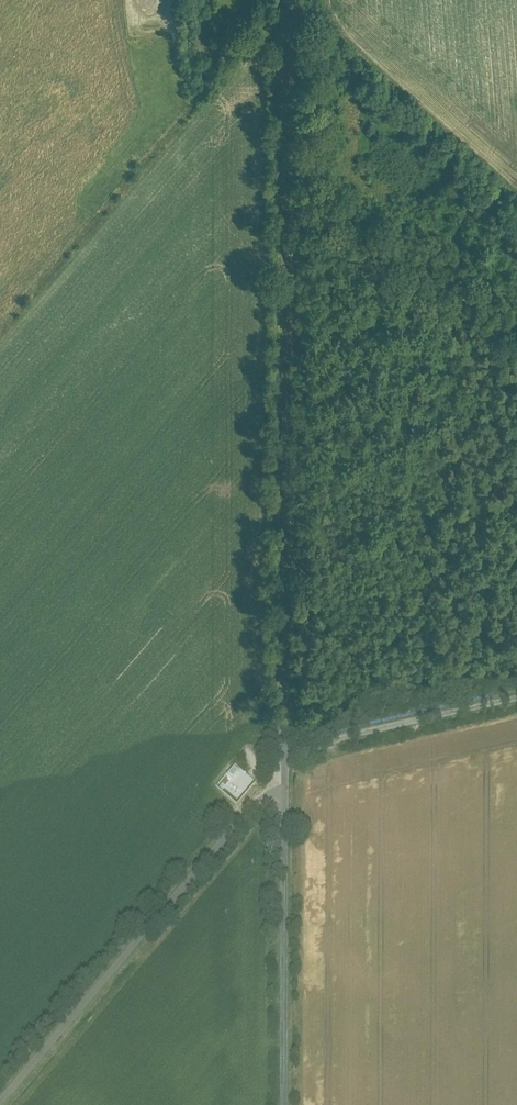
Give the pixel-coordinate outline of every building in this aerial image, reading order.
[(316,728),(304,731),(306,741),(319,737),(316,728)]
